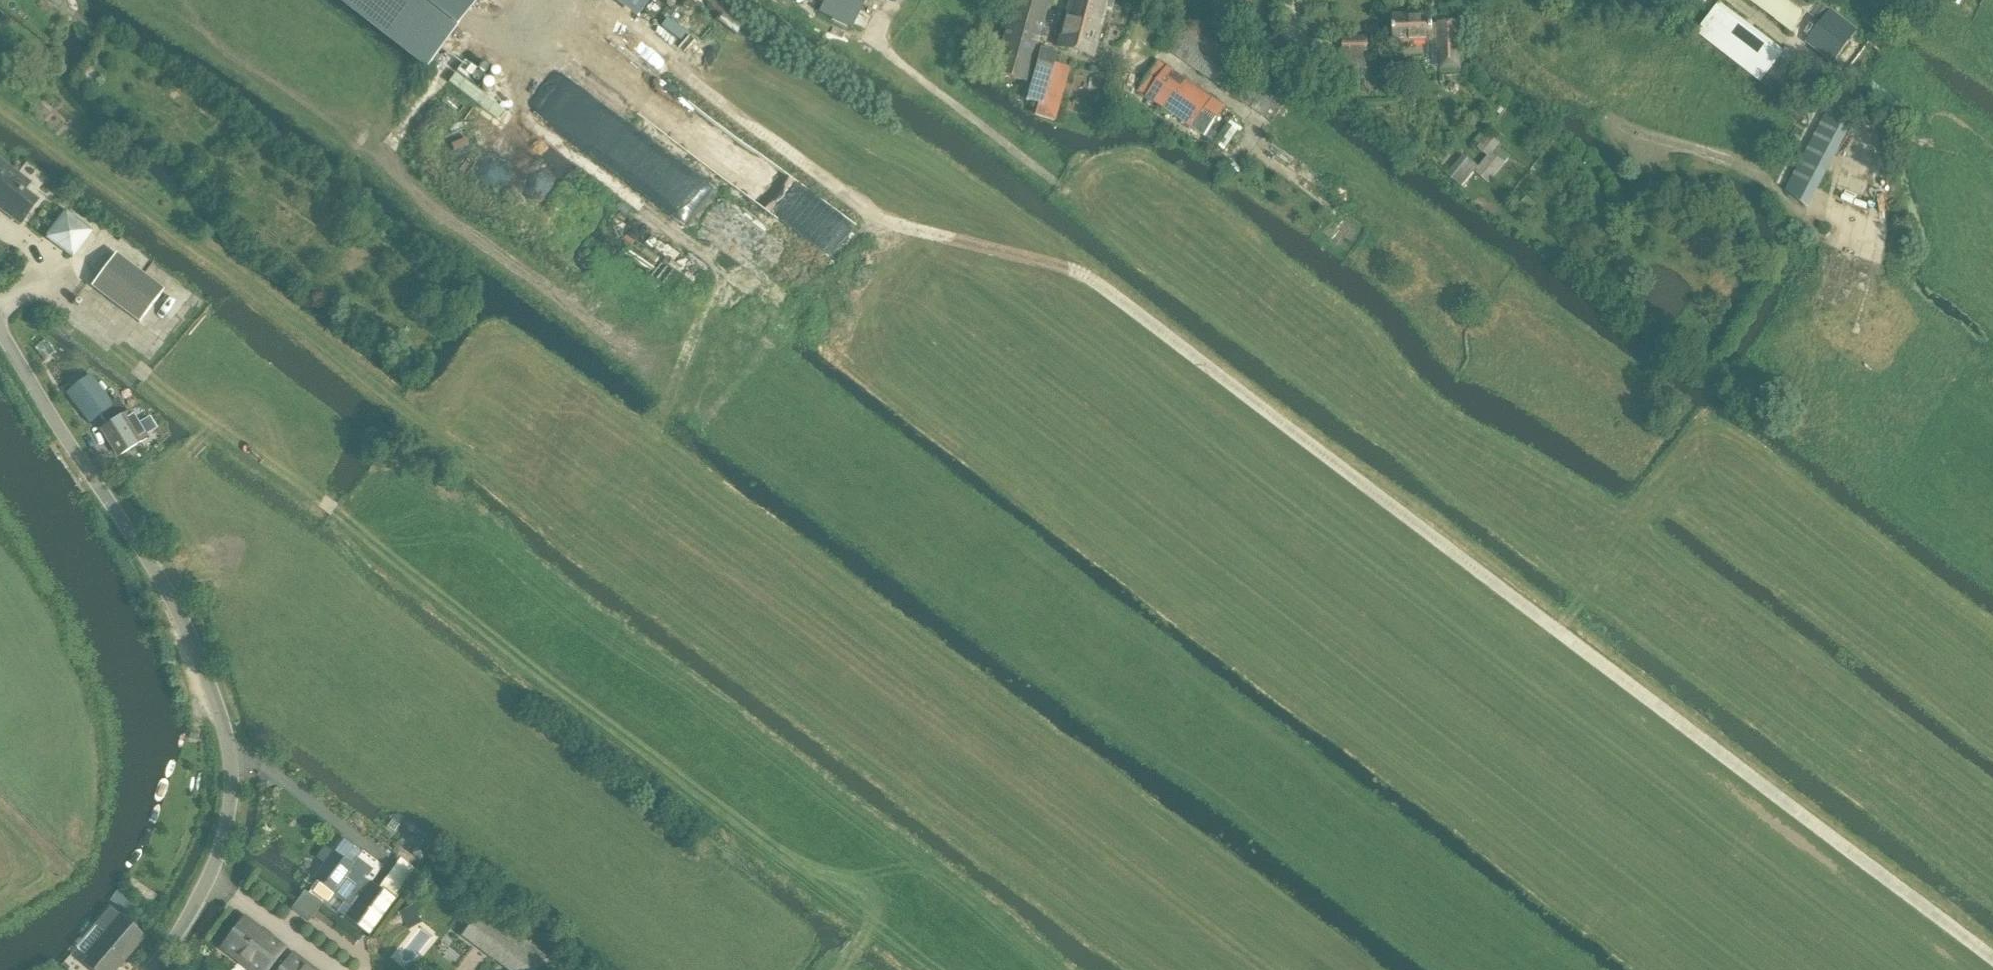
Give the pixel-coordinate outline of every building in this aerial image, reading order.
[(427,64),(429,65),(433,60),(479,0),(343,0),(427,64)] [(866,0),(825,0),(819,12),(852,28),(866,0)] [(995,73),(1027,82),(1049,2),(1043,0),(1015,0),(1010,19),(1002,17),(999,29),(1006,31),(995,73)] [(1096,43),(1102,45),(1108,24),(1106,23),(1108,13),(1104,12),(1107,0),(1071,0),(1058,46),(1070,49),(1081,52),(1092,55),(1096,43)] [(1792,33),(1818,0),(1817,0),(1749,0),(1792,33)] [(1821,24),(1807,43),(1833,63),(1856,32),(1817,1),(1807,14),(1821,24)] [(1711,13),(1697,32),(1761,81),(1784,51),(1719,2),(1711,13)] [(1433,15),(1394,16),(1395,42),(1433,41),(1433,35),(1443,35),(1443,44),(1443,57),(1457,58),(1457,43),(1457,26),(1441,26),(1441,27),(1433,27),(1433,15)] [(1272,122),(1290,97),(1185,25),(1167,50),(1272,122)] [(1368,71),(1367,55),(1368,55),(1368,36),(1344,37),(1344,55),(1349,55),(1349,71),(1368,71)] [(1870,42),(1845,74),(1861,85),(1885,54),(1870,42)] [(1055,123),(1071,68),(1054,64),(1057,55),(1040,50),(1026,100),(1038,104),(1034,117),(1055,123)] [(1205,137),(1222,113),(1209,104),(1213,98),(1160,62),(1139,92),(1205,137)] [(1810,203),(1853,121),(1830,109),(1786,192),(1810,203)] [(1463,156),(1447,177),(1460,187),(1472,171),(1490,185),(1510,158),(1498,149),(1501,144),(1489,135),(1478,149),(1488,157),(1479,168),(1463,156)] [(8,212),(6,215),(18,224),(36,201),(24,192),(29,185),(0,162),(0,205),(8,212)] [(65,212),(46,238),(71,257),(91,232),(65,212)] [(115,255),(91,287),(140,323),(163,291),(115,255)] [(111,403),(91,377),(67,394),(91,425),(101,417),(107,426),(102,429),(118,456),(144,440),(128,414),(127,415),(117,399),(111,403)] [(317,881),(311,890),(327,902),(333,893),(344,901),(363,876),(369,868),(357,859),(362,852),(344,839),(333,854),(323,847),(316,858),(325,865),(314,879),(317,881)] [(370,883),(345,918),(369,936),(394,901),(379,890),(370,883)] [(308,922),(321,904),(305,892),(291,910),(308,922)] [(399,914),(407,928),(419,921),(411,907),(399,914)] [(545,957),(481,910),(462,936),(508,969),(536,969),(545,957)] [(88,969),(118,969),(138,947),(143,941),(145,939),(145,938),(144,937),(136,930),(118,915),(85,954),(88,957),(82,964),(83,965),(88,969)] [(275,961),(283,950),(244,920),(224,948),(253,969),(310,969),(292,957),(284,967),(275,961)]
